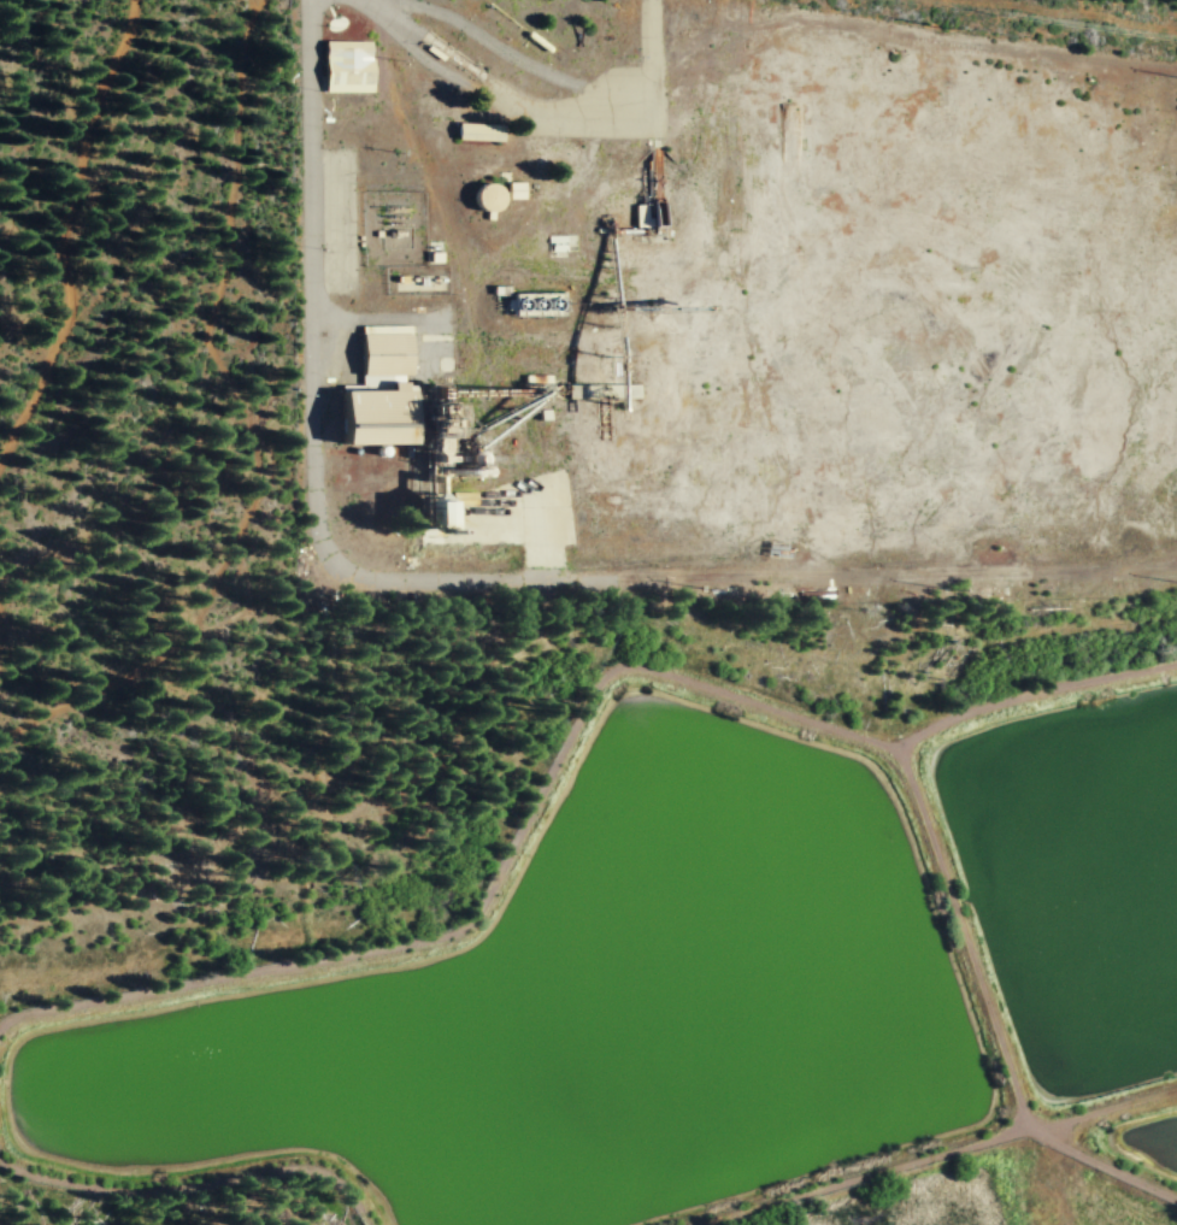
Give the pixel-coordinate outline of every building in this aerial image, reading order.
[(409,441),(409,377),(409,331),(395,331),(395,325),(374,325),(362,325),(362,386),(340,386),(340,441),(409,441)] [(441,497),(424,496),(424,523),(440,523),(441,497)]
